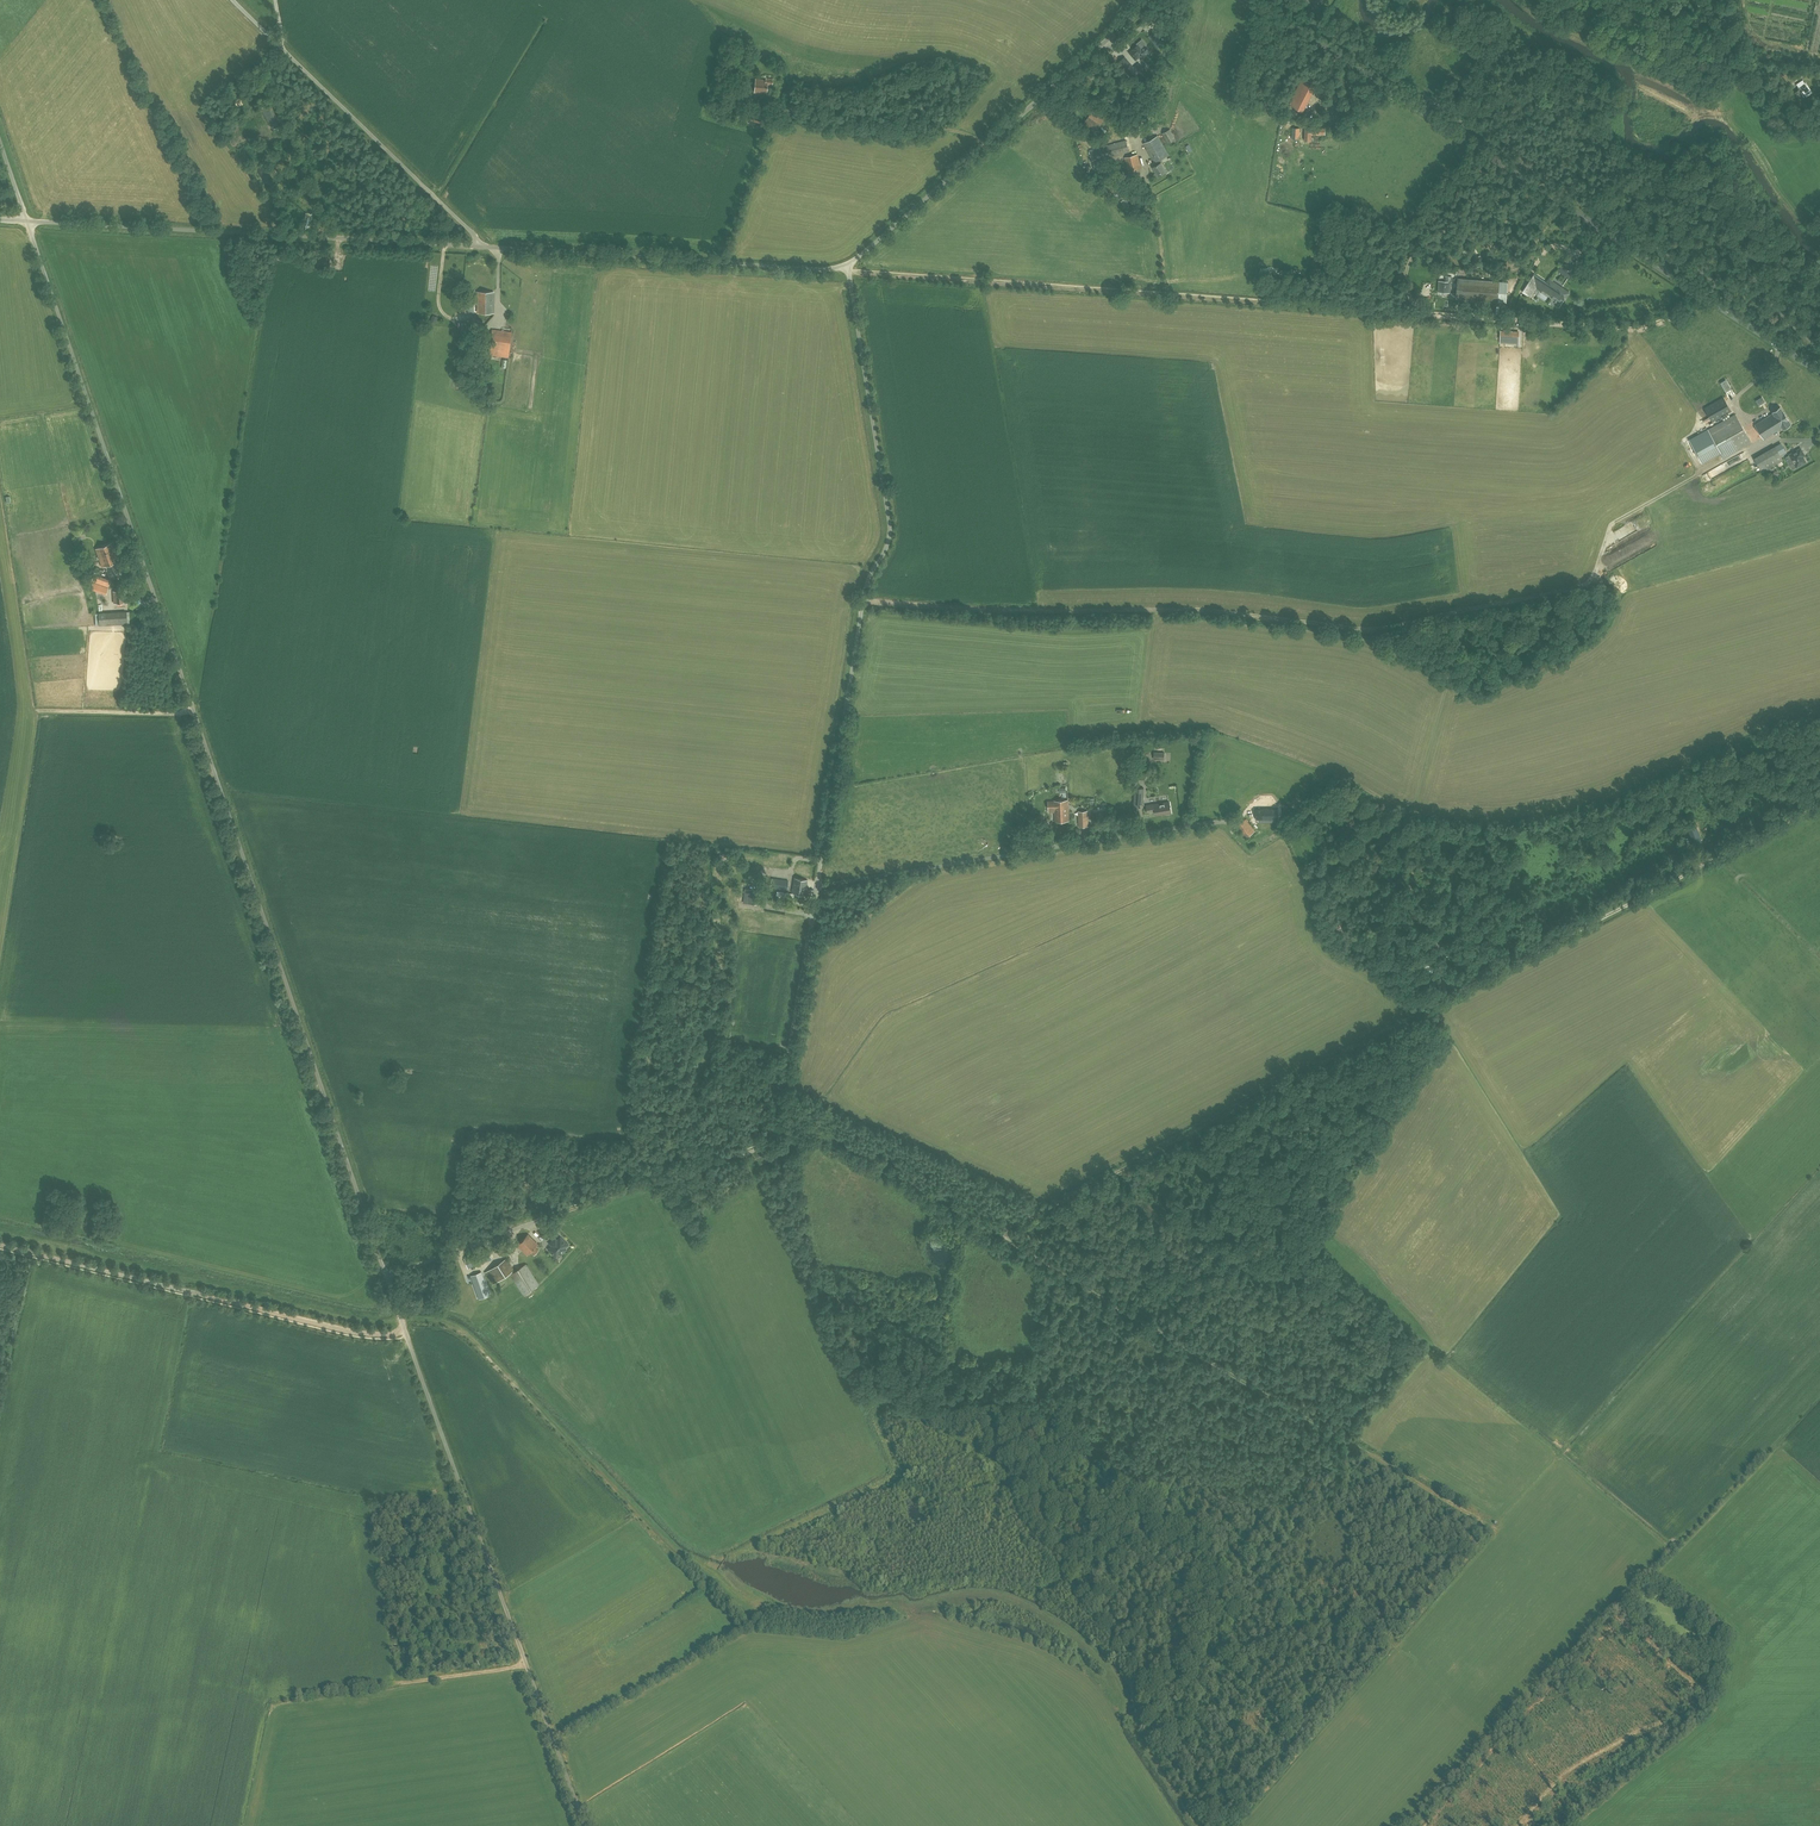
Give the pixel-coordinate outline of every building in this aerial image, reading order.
[(1494,36),(1481,30),(1478,36),(1491,43),(1494,36)] [(1133,50),(1130,53),(1133,56),(1136,60),(1139,57),(1141,59),(1147,54),(1146,54),(1150,51),(1145,45),(1141,48),(1138,44),(1133,49),(1133,50)] [(1124,57),(1119,62),(1133,78),(1136,76),(1138,78),(1146,71),(1143,67),(1140,63),(1137,66),(1134,68),(1124,57)] [(772,84),(773,79),(766,78),(766,80),(756,79),(754,91),(767,93),(768,84),(772,84)] [(1290,104),(1303,111),(1315,87),(1302,80),(1290,104)] [(1811,92),(1805,84),(1799,88),(1800,89),(1795,92),(1797,96),(1801,94),(1800,92),(1803,90),(1807,95),(1811,92)] [(758,107),(759,99),(750,98),(749,106),(758,107)] [(282,125),(270,104),(261,109),(272,130),(282,125)] [(1094,135),(1107,115),(1095,107),(1082,126),(1094,135)] [(1340,121),(1349,114),(1347,112),(1339,118),(1340,121)] [(1299,139),(1300,128),(1292,127),(1292,138),(1299,139)] [(1325,134),(1325,128),(1305,127),(1305,140),(1311,140),(1311,133),(1325,134)] [(1168,144),(1176,139),(1170,129),(1162,133),(1168,144)] [(1158,176),(1166,171),(1161,162),(1159,164),(1157,160),(1169,155),(1158,136),(1144,143),(1154,162),(1156,165),(1153,167),(1158,176)] [(1129,152),(1126,140),(1090,150),(1093,161),(1129,152)] [(1128,172),(1141,168),(1138,154),(1124,158),(1128,172)] [(1119,179),(1111,184),(1116,191),(1124,186),(1119,179)] [(1125,207),(1134,201),(1131,197),(1132,196),(1125,187),(1121,190),(1124,195),(1119,198),(1125,207)] [(329,267),(330,258),(318,257),(317,265),(329,267)] [(1569,258),(1565,264),(1563,262),(1557,270),(1571,280),(1576,272),(1574,271),(1578,264),(1569,258)] [(1565,300),(1569,292),(1554,282),(1552,286),(1534,274),(1522,291),(1536,300),(1537,297),(1532,294),(1537,287),(1540,290),(1541,288),(1551,295),(1552,293),(1560,299),(1561,297),(1565,300)] [(1447,278),(1446,283),(1438,282),(1438,293),(1450,294),(1450,283),(1451,283),(1451,278),(1447,278)] [(1508,282),(1458,278),(1456,298),(1506,302),(1508,282)] [(494,292),(478,291),(478,312),(494,312),(494,292)] [(508,357),(512,331),(492,329),(489,354),(508,357)] [(1500,343),(1518,344),(1519,332),(1501,331),(1500,343)] [(1713,422),(1731,411),(1723,397),(1705,407),(1713,422)] [(1783,429),(1791,424),(1780,407),(1772,412),(1773,413),(1755,425),(1764,439),(1782,427),(1783,429)] [(1751,443),(1735,414),(1707,430),(1721,454),(1723,458),(1751,443)] [(1721,454),(1707,430),(1689,440),(1703,464),(1721,454)] [(1783,460),(1778,452),(1785,448),(1782,443),(1754,458),(1762,472),(1783,460)] [(1789,454),(1794,462),(1791,464),(1790,465),(1792,468),(1793,468),(1796,467),(1797,467),(1806,462),(1803,456),(1805,455),(1801,448),(1789,454)] [(1723,475),(1704,485),(1709,494),(1728,483),(1723,475)] [(102,567),(118,561),(111,543),(96,549),(102,567)] [(94,574),(91,581),(108,586),(111,580),(94,574)] [(106,594),(108,587),(93,582),(91,589),(106,594)] [(126,602),(125,591),(113,591),(114,603),(126,602)] [(99,624),(99,625),(127,624),(126,611),(95,613),(96,624),(99,624)] [(1143,789),(1135,788),(1134,804),(1143,804),(1143,789)] [(1064,807),(1064,800),(1054,800),(1054,801),(1048,801),(1049,809),(1050,809),(1050,812),(1055,812),(1055,811),(1059,811),(1061,810),(1061,808),(1064,807)] [(1055,812),(1055,821),(1069,820),(1068,800),(1064,800),(1064,807),(1061,808),(1061,810),(1059,811),(1055,811),(1055,812)] [(1163,813),(1161,803),(1155,804),(1154,804),(1146,805),(1147,813),(1155,811),(1156,814),(1163,813)] [(1277,813),(1277,808),(1257,808),(1257,819),(1259,819),(1277,819),(1277,813)] [(1087,820),(1088,820),(1088,811),(1079,811),(1079,818),(1087,818),(1087,820)] [(1251,819),(1257,829),(1260,827),(1254,817),(1251,819)] [(1255,831),(1246,819),(1237,826),(1245,838),(1255,831)] [(1695,825),(1690,827),(1693,838),(1696,837),(1696,838),(1700,837),(1700,836),(1702,836),(1702,833),(1699,834),(1698,828),(1696,828),(1695,825)] [(1046,833),(1040,828),(1035,834),(1042,839),(1046,833)] [(788,881),(772,878),(771,887),(787,890),(788,881)] [(793,886),(806,888),(807,880),(794,878),(793,886)] [(806,888),(793,886),(792,892),(805,895),(806,888)] [(756,904),(758,890),(749,889),(747,903),(756,904)] [(791,899),(792,893),(780,892),(779,903),(786,904),(787,899),(791,899)] [(1453,982),(1460,980),(1459,975),(1452,977),(1452,978),(1445,981),(1446,984),(1453,981),(1453,982)] [(538,1244),(528,1234),(517,1245),(527,1254),(530,1252),(534,1255),(539,1250),(535,1247),(538,1244)] [(565,1248),(568,1245),(560,1237),(557,1240),(555,1238),(551,1242),(553,1244),(549,1248),(551,1250),(550,1251),(556,1257),(559,1253),(561,1255),(566,1249),(565,1248)] [(513,1250),(507,1240),(497,1245),(503,1255),(513,1250)] [(464,1258),(468,1268),(492,1259),(488,1249),(464,1258)] [(507,1258),(485,1273),(493,1284),(510,1273),(524,1294),(539,1284),(526,1264),(515,1271),(507,1258)] [(488,1291),(481,1272),(471,1276),(478,1294),(488,1291)]
